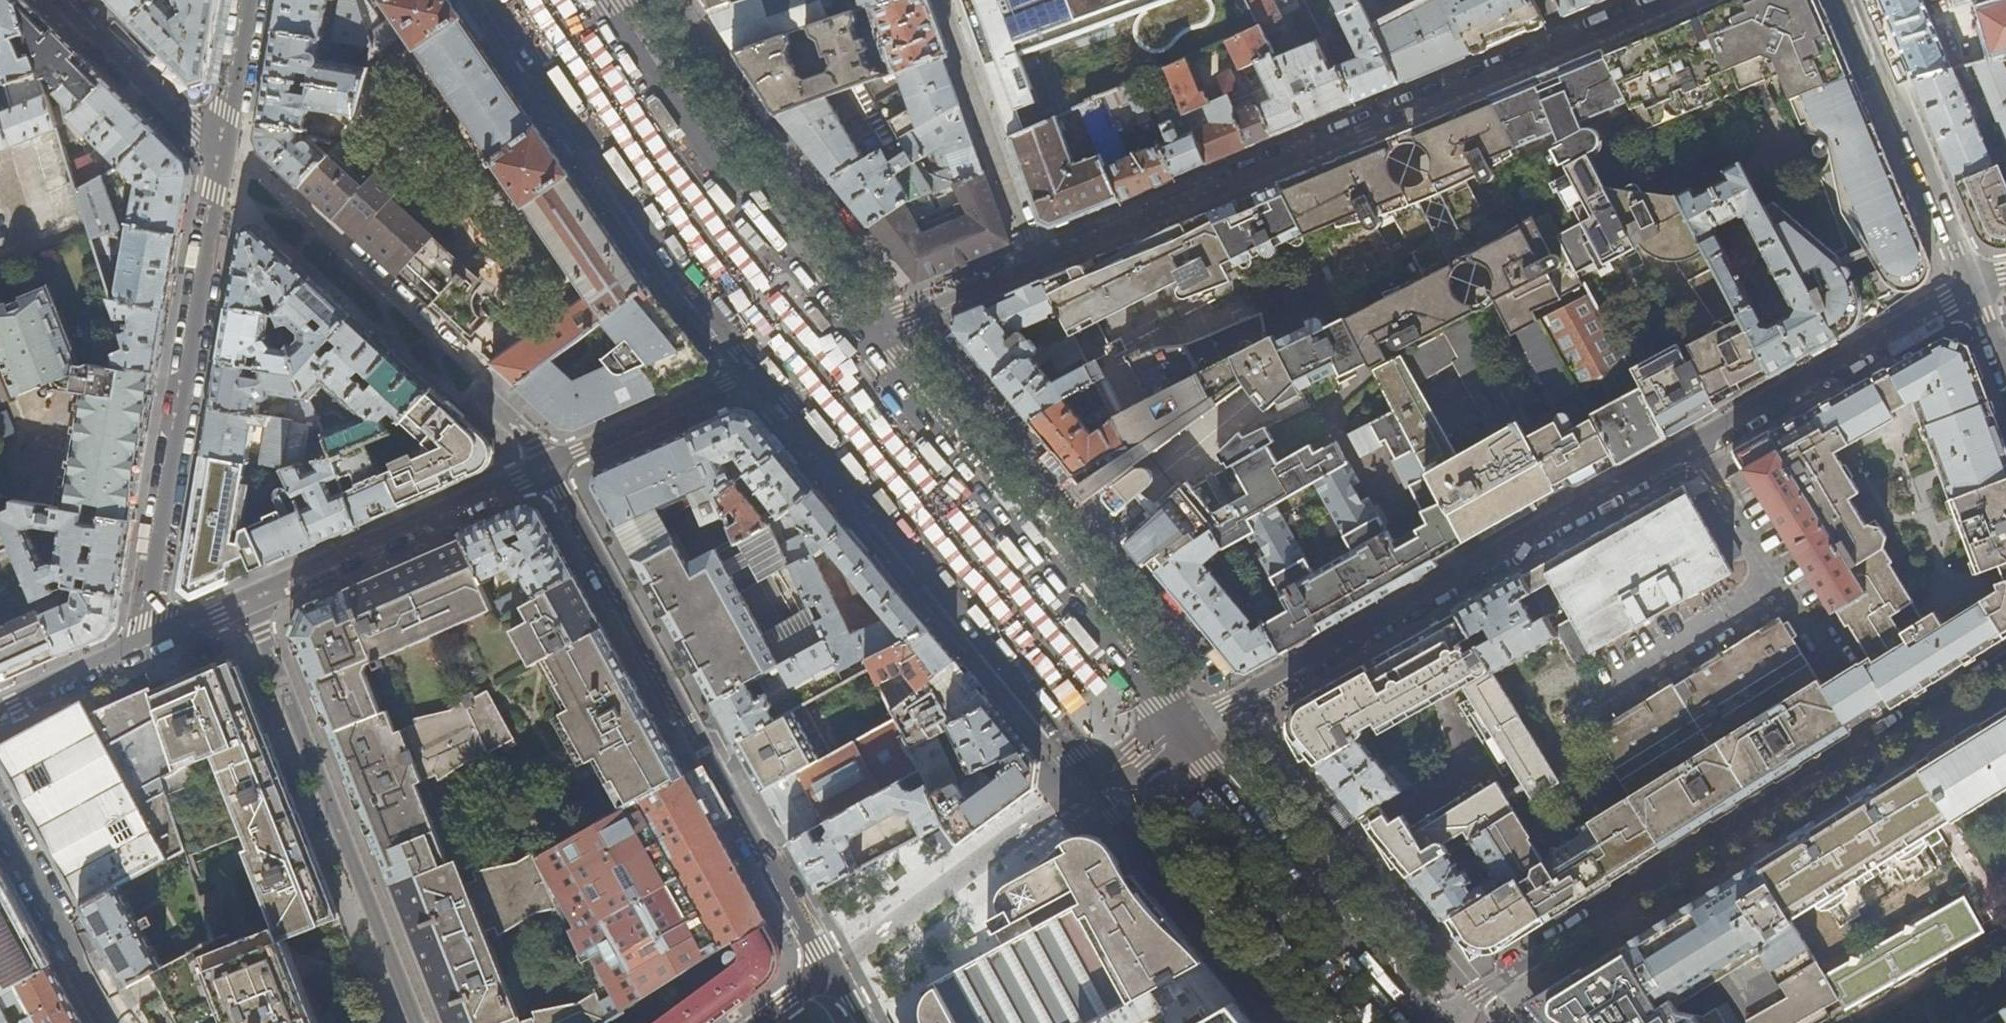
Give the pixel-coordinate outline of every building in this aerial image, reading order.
[(40,72),(17,0),(0,0),(0,71),(6,84),(40,72)] [(23,0),(17,0),(40,72),(42,78),(50,75),(62,87),(57,92),(64,99),(52,110),(58,128),(106,82),(77,54),(23,0)] [(131,22),(154,0),(108,0),(131,22)] [(219,0),(177,0),(179,7),(177,12),(166,0),(154,0),(131,22),(192,83),(199,80),(206,78),(214,28),(219,0)] [(274,31),(321,38),(326,4),(332,5),(333,0),(279,0),(274,31)] [(372,46),(360,11),(357,0),(342,0),(335,40),(372,46)] [(383,1),(382,2),(392,17),(378,27),(365,8),(360,11),(372,46),(369,59),(405,34),(413,46),(415,49),(416,49),(489,156),(505,179),(543,235),(576,284),(586,298),(538,330),(492,362),(517,385),(549,360),(603,320),(647,288),(569,175),(570,175),(553,149),(537,127),(537,128),(461,18),(462,17),(450,1),(450,0),(382,0),(383,1)] [(709,13),(725,7),(723,0),(700,0),(709,13)] [(709,13),(720,32),(735,51),(830,20),(826,8),(823,0),(745,0),(735,4),(725,7),(709,13)] [(826,8),(835,5),(833,0),(823,0),(826,8)] [(863,9),(873,6),(889,0),(859,0),(863,9)] [(922,0),(889,0),(873,6),(896,71),(902,69),(942,54),(927,13),(922,0)] [(1001,116),(1005,125),(1009,137),(1020,132),(1013,111),(1037,102),(1020,55),(1148,9),(1148,11),(1144,13),(1141,16),(1137,24),(1136,31),(1137,39),(1142,45),(1148,49),(1155,51),(1161,51),(1164,50),(1170,46),(1176,39),(1183,34),(1192,30),(1204,29),(1208,25),(1211,21),(1213,15),(1212,11),(1211,7),(1209,2),(1206,0),(959,0),(990,83),(1001,116)] [(1259,25),(1262,33),(1283,23),(1281,16),(1291,11),(1304,36),(1319,28),(1305,0),(1247,0),(1259,25)] [(1319,28),(1323,36),(1355,101),(1369,95),(1400,82),(1360,0),(1332,0),(1359,56),(1345,62),(1315,0),(1305,0),(1319,28)] [(1400,82),(1443,64),(1473,52),(1446,0),(1418,0),(1413,2),(1406,6),(1403,0),(1387,0),(1384,2),(1383,0),(1360,0),(1400,82)] [(1473,52),(1545,22),(1534,0),(1446,0),(1473,52)] [(1565,14),(1590,3),(1598,0),(1557,0),(1565,14)] [(1822,7),(1819,0),(1722,0),(1663,24),(1615,44),(1600,50),(1628,103),(1642,130),(1778,73),(1783,86),(1788,100),(1851,75),(1822,7)] [(1922,0),(1880,0),(1897,42),(1913,79),(1951,69),(1929,15),(1922,0)] [(1929,15),(1944,9),(1940,0),(1922,0),(1929,15)] [(1982,10),(1980,12),(1994,57),(2001,55),(2005,53),(2005,3),(1982,10)] [(849,13),(853,12),(858,10),(856,5),(847,8),(849,13)] [(854,27),(857,22),(853,12),(849,13),(830,20),(735,51),(759,87),(777,115),(826,97),(877,78),(874,69),(868,67),(863,53),(867,51),(863,39),(858,40),(854,27)] [(1272,53),(1262,33),(1259,25),(1200,52),(1203,58),(1227,48),(1230,45),(1239,64),(1218,77),(1225,94),(1229,103),(1230,102),(1254,92),(1245,73),(1242,67),(1272,53)] [(333,40),(321,38),(274,31),(270,52),(266,77),(288,80),(289,69),(299,70),(298,81),(362,91),(367,68),(320,60),(320,58),(319,56),(316,54),(317,48),(331,50),(333,40)] [(1273,52),(1272,53),(1242,67),(1245,73),(1259,66),(1268,86),(1254,92),(1273,135),(1319,115),(1355,101),(1323,36),(1275,56),(1273,52)] [(489,156),(416,49),(415,49),(413,46),(404,52),(481,161),(489,156)] [(1628,103),(1600,50),(1544,73),(1488,96),(1515,148),(1555,132),(1560,143),(1556,145),(1567,167),(1588,157),(1587,156),(1598,147),(1601,139),(1599,134),(1594,130),(1588,128),(1582,129),(1579,122),(1628,103)] [(942,54),(902,69),(923,127),(961,106),(945,64),(942,54)] [(2001,55),(1994,57),(1974,64),(1951,69),(1913,79),(1935,132),(1956,180),(1998,163),(2005,160),(2005,145),(1988,152),(1963,91),(1982,83),(2005,143),(2005,70),(2001,55)] [(1186,58),(1165,67),(1184,112),(1209,101),(1204,90),(1200,92),(1186,58)] [(1184,112),(1165,67),(1134,81),(1143,101),(1165,91),(1171,106),(1159,111),(1164,123),(1161,124),(1168,141),(1160,144),(1174,176),(1179,174),(1205,163),(1184,112)] [(874,154),(923,127),(902,69),(896,71),(877,78),(826,97),(864,160),(874,154)] [(40,72),(6,84),(14,108),(48,96),(42,78),(40,72)] [(1648,142),(1783,86),(1778,73),(1642,130),(1648,142)] [(1906,204),(1879,141),(1851,75),(1788,100),(1848,246),(1801,273),(1834,332),(1883,304),(1921,283),(1925,276),(1926,271),(1927,266),(1927,259),(1927,254),(1906,204)] [(298,81),(288,80),(266,77),(263,99),(259,124),(304,131),(311,132),(313,125),(310,122),(305,121),(306,115),(311,112),(312,108),(341,112),(337,136),(344,137),(356,116),(362,91),(298,81)] [(1160,144),(1143,101),(1134,81),(1080,105),(1094,139),(1097,145),(1119,199),(1147,187),(1174,176),(1160,144)] [(106,82),(58,128),(63,145),(80,142),(91,138),(119,166),(155,131),(132,108),(106,82)] [(1273,135),(1254,92),(1230,102),(1248,145),(1269,136),(1273,135)] [(1225,94),(1209,101),(1184,112),(1205,163),(1228,153),(1244,147),(1248,145),(1230,102),(1229,103),(1225,94)] [(4,150),(11,147),(58,128),(52,110),(48,96),(14,108),(0,114),(0,152),(4,150)] [(1435,118),(1435,119),(1424,125),(1410,133),(1413,139),(1417,140),(1421,141),(1425,144),(1428,147),(1430,151),(1431,155),(1431,162),(1430,167),(1427,171),(1439,193),(1467,180),(1477,175),(1479,179),(1480,180),(1482,181),(1487,182),(1489,181),(1492,178),(1493,175),(1493,171),(1490,168),(1517,152),(1515,148),(1488,96),(1435,118)] [(864,160),(826,97),(777,115),(805,148),(831,179),(864,160)] [(1020,132),(1009,137),(1021,170),(1040,221),(1052,226),(1083,214),(1119,199),(1097,145),(1092,147),(1095,155),(1073,163),(1065,143),(1078,145),(1094,139),(1080,105),(1020,132)] [(985,173),(967,125),(961,106),(923,127),(874,154),(904,202),(916,198),(935,191),(953,185),(985,173)] [(341,140),(344,137),(337,136),(336,136),(331,144),(326,141),(327,139),(309,140),(305,140),(303,137),(304,131),(259,124),(257,138),(259,147),(261,152),(282,171),(299,187),(341,140)] [(185,161),(155,131),(119,166),(103,176),(78,191),(90,228),(93,238),(95,237),(131,227),(180,234),(186,198),(190,175),(188,168),(185,161)] [(397,191),(341,140),(299,187),(355,238),(448,323),(462,335),(478,317),(473,310),(472,307),(471,302),(472,297),(476,290),(400,220),(407,222),(411,220),(412,218),(414,216),(415,213),(414,210),(412,206),(397,193),(397,191)] [(1390,142),(1358,149),(1295,175),(1279,182),(1305,235),(1335,222),(1337,228),(1363,222),(1367,228),(1370,230),(1373,230),(1376,229),(1379,226),(1380,221),(1378,217),(1390,213),(1419,203),(1408,179),(1406,179),(1401,178),(1397,176),(1393,172),(1390,167),(1388,162),(1388,158),(1390,152),(1393,147),(1390,142)] [(1694,185),(1693,186),(1683,168),(1667,177),(1706,252),(1772,377),(1809,356),(1838,340),(1834,332),(1801,273),(1729,144),(1714,152),(1723,169),(1722,170),(1727,178),(1698,193),(1694,185)] [(69,163),(78,191),(103,176),(87,153),(69,163)] [(904,202),(874,154),(864,160),(831,179),(849,202),(869,226),(904,202)] [(1603,187),(1588,157),(1567,167),(1614,256),(1634,246),(1603,187)] [(1999,175),(2002,173),(1998,163),(1956,180),(1973,222),(1976,229),(1983,237),(1991,243),(2000,245),(2005,245),(2005,193),(1999,175)] [(1567,167),(1550,172),(1578,224),(1558,233),(1582,278),(1635,248),(1634,246),(1614,256),(1567,167)] [(1550,172),(1531,181),(1538,193),(1558,233),(1578,224),(1550,172)] [(988,181),(985,173),(953,185),(958,198),(961,207),(965,215),(928,231),(919,219),(925,217),(916,198),(904,202),(869,226),(888,248),(916,282),(1010,244),(988,181)] [(1634,246),(1640,244),(1642,248),(1650,255),(1655,257),(1660,259),(1665,261),(1673,262),(1679,262),(1686,260),(1696,257),(1706,252),(1667,177),(1638,191),(1603,187),(1634,246)] [(543,235),(505,179),(496,185),(569,289),(576,284),(543,235)] [(1531,181),(1531,179),(1515,186),(1522,200),(1538,193),(1531,181)] [(1479,205),(1467,180),(1439,193),(1452,218),(1479,205)] [(1305,235),(1279,182),(1244,196),(1207,212),(1235,266),(1305,235)] [(938,200),(935,191),(916,198),(925,217),(935,212),(934,209),(951,203),(953,210),(961,207),(958,198),(950,195),(938,200)] [(1405,241),(1432,228),(1419,203),(1390,213),(1405,241)] [(1072,336),(1176,281),(1179,286),(1177,287),(1176,291),(1176,294),(1179,297),(1180,298),(1184,299),(1191,297),(1233,282),(1228,269),(1235,266),(1207,212),(1196,216),(1182,222),(1092,259),(1043,279),(1061,314),(1072,336)] [(1497,240),(1483,213),(1456,227),(1469,254),(1497,240)] [(1510,335),(1515,333),(1537,321),(1532,311),(1582,284),(1544,215),(1497,240),(1469,254),(1472,260),(1480,261),(1483,263),(1487,264),(1490,268),(1493,272),(1494,276),(1494,280),(1495,284),(1492,292),(1491,293),(1494,302),(1510,335)] [(126,256),(131,227),(95,237),(100,254),(126,256)] [(131,227),(126,256),(120,291),(120,293),(112,295),(113,299),(168,307),(174,271),(180,234),(131,227)] [(233,282),(229,306),(272,313),(277,314),(311,279),(283,253),(255,227),(241,232),(233,282)] [(1424,278),(1450,265),(1436,237),(1409,251),(1424,278)] [(1772,377),(1706,252),(1696,257),(1686,260),(1679,262),(1673,262),(1716,329),(1686,345),(1694,359),(1691,360),(1716,409),(1763,382),(1772,377)] [(1450,265),(1424,278),(1362,310),(1345,318),(1367,360),(1366,361),(1367,364),(1370,369),(1386,360),(1378,344),(1389,340),(1389,343),(1391,347),(1394,349),(1399,349),(1474,311),(1471,303),(1468,303),(1461,301),(1456,296),(1453,292),(1451,289),(1451,284),(1451,277),(1454,271),(1450,265)] [(335,300),(311,279),(277,314),(281,325),(289,323),(299,332),(301,337),(296,343),(292,339),(287,342),(289,349),(298,373),(319,351),(333,336),(352,316),(335,300)] [(1035,349),(1020,331),(1061,314),(1043,279),(984,303),(984,305),(959,315),(955,330),(993,376),(995,380),(1021,359),(1024,363),(1030,358),(1034,354),(1035,349)] [(51,284),(45,286),(45,288),(0,306),(0,362),(15,399),(37,389),(84,367),(51,284)] [(706,372),(709,361),(666,309),(648,287),(647,288),(603,320),(621,345),(601,359),(608,368),(567,384),(549,360),(517,385),(541,407),(562,426),(578,429),(591,423),(706,372)] [(1624,396),(1639,388),(1630,370),(1591,295),(1541,321),(1579,390),(1587,405),(1593,401),(1586,387),(1612,373),(1624,396)] [(168,307),(113,299),(118,316),(132,319),(131,328),(123,333),(127,347),(114,353),(113,365),(157,372),(162,338),(168,307)] [(267,338),(272,313),(229,306),(224,333),(220,361),(244,364),(261,367),(298,373),(289,349),(273,346),(267,338)] [(1151,396),(1273,339),(1260,313),(1185,344),(1169,346),(1157,347),(1144,351),(1131,357),(1151,396)] [(371,333),(352,316),(333,336),(341,344),(333,352),(331,351),(325,357),(319,351),(298,373),(309,399),(309,400),(325,383),(345,402),(363,383),(355,377),(362,369),(369,376),(392,352),(371,333)] [(1345,318),(1323,328),(1316,331),(1319,327),(1320,322),(1318,317),(1314,316),(1312,317),(1307,320),(1306,322),(1307,324),(1273,339),(1301,393),(1338,374),(1340,377),(1347,374),(1367,364),(1366,361),(1367,360),(1345,318)] [(1386,360),(1370,369),(1392,411),(1440,504),(1445,512),(1446,512),(1462,542),(1473,536),(1476,534),(1481,541),(1538,509),(1534,502),(1557,488),(1555,483),(1528,434),(1467,318),(1444,331),(1443,330),(1386,360)] [(1579,390),(1541,321),(1541,319),(1537,321),(1515,333),(1525,351),(1521,353),(1521,356),(1521,360),(1523,365),(1526,372),(1533,383),(1537,387),(1541,389),(1545,387),(1554,403),(1579,390)] [(1945,338),(1863,385),(1836,400),(1785,428),(1772,436),(1866,589),(1869,593),(1837,612),(1845,624),(1848,623),(1870,657),(1858,662),(1853,665),(1880,709),(1884,706),(1888,704),(1890,709),(1933,682),(1931,679),(1939,674),(1951,670),(1992,645),(2002,634),(2004,638),(2005,637),(2005,444),(1995,414),(1986,402),(1990,401),(1970,348),(1959,343),(1945,338)] [(1202,415),(1244,387),(1256,403),(1266,411),(1277,401),(1280,405),(1301,393),(1273,339),(1151,396),(1113,417),(1127,445),(1075,475),(1093,496),(1100,491),(1202,415)] [(1677,343),(1630,370),(1639,388),(1665,437),(1704,415),(1716,409),(1691,360),(1687,362),(1677,343)] [(392,352),(369,376),(377,382),(370,390),(363,383),(345,402),(359,415),(360,417),(324,432),(327,439),(334,455),(366,442),(389,433),(384,421),(392,413),(402,422),(403,421),(432,389),(412,372),(392,352)] [(1096,383),(1087,365),(1056,381),(1049,380),(1030,358),(1024,363),(1021,359),(995,380),(1016,405),(1031,422),(1063,399),(1066,397),(1096,383)] [(1107,377),(1098,359),(1087,365),(1096,383),(1107,377)] [(242,374),(244,364),(220,361),(216,385),(212,407),(277,417),(279,412),(268,410),(269,405),(259,403),(260,398),(263,399),(268,398),(270,395),(271,391),(291,395),(287,419),(291,420),(316,423),(320,424),(309,400),(309,399),(298,373),(261,367),(260,377),(242,374)] [(142,457),(155,383),(157,372),(113,365),(95,362),(84,367),(37,389),(44,397),(48,399),(52,398),(54,397),(55,393),(56,389),(61,388),(81,392),(77,420),(71,420),(63,477),(59,476),(55,507),(132,520),(142,457)] [(1665,437),(1639,388),(1624,396),(1591,414),(1592,415),(1618,463),(1644,449),(1665,437)] [(334,455),(328,458),(337,478),(343,492),(358,525),(368,521),(415,500),(454,483),(485,470),(489,466),(492,462),(493,457),(494,452),(492,445),(488,440),(432,389),(403,421),(419,443),(421,457),(378,471),(366,442),(334,455)] [(1075,475),(1127,445),(1113,417),(1103,427),(1096,433),(1088,432),(1063,399),(1031,422),(1048,442),(1075,475)] [(287,419),(277,417),(212,407),(208,429),(204,454),(248,461),(254,429),(266,431),(262,463),(284,466),(291,420),(287,419)] [(782,451),(767,432),(752,414),(737,410),(712,422),(689,432),(717,494),(782,451)] [(1422,512),(1440,504),(1392,411),(1371,421),(1348,433),(1346,435),(1360,460),(1362,459),(1383,451),(1380,446),(1383,444),(1385,443),(1393,459),(1392,460),(1406,488),(1408,487),(1422,512)] [(1618,463),(1592,415),(1564,431),(1557,419),(1528,434),(1555,483),(1564,478),(1571,474),(1572,476),(1575,479),(1577,480),(1581,481),(1585,481),(1588,481),(1618,463)] [(315,430),(316,423),(291,420),(284,466),(296,495),(308,490),(315,505),(303,510),(318,543),(339,533),(358,525),(343,492),(333,497),(327,482),(337,478),(328,458),(334,455),(327,439),(316,441),(314,454),(319,469),(308,473),(303,462),(307,429),(315,430)] [(1313,483),(1347,463),(1334,441),(1327,444),(1313,452),(1308,443),(1277,462),(1268,444),(1273,442),(1264,426),(1260,429),(1243,436),(1237,430),(1224,445),(1218,451),(1215,454),(1221,465),(1224,463),(1225,466),(1227,468),(1232,466),(1247,493),(1211,512),(1189,485),(1188,485),(1187,483),(1152,513),(1136,526),(1125,535),(1151,566),(1157,573),(1184,550),(1212,530),(1222,548),(1247,535),(1253,532),(1246,520),(1276,504),(1313,483)] [(1866,589),(1772,436),(1769,430),(1732,451),(1744,469),(1797,554),(1833,611),(1866,589)] [(617,530),(657,511),(697,493),(708,515),(723,509),(717,494),(689,432),(650,449),(602,470),(598,472),(595,480),(593,486),(617,530)] [(771,524),(781,516),(814,489),(798,469),(782,451),(717,494),(723,509),(736,536),(738,542),(771,524)] [(234,543),(248,461),(204,454),(195,503),(181,588),(187,593),(193,597),(201,594),(227,582),(229,564),(245,557),(252,572),(267,565),(251,526),(242,530),(240,544),(234,543)] [(1354,555),(1388,537),(1366,497),(1360,501),(1351,486),(1358,482),(1347,463),(1313,483),(1354,555)] [(1138,496),(1151,486),(1152,484),(1153,477),(1151,472),(1147,468),(1144,467),(1138,467),(1102,494),(1102,498),(1108,506),(1113,512),(1118,512),(1138,496)] [(1701,475),(1684,485),(1691,498),(1708,488),(1701,475)] [(1632,514),(1523,576),(1559,636),(1578,669),(1591,662),(1593,652),(1692,597),(1733,574),(1728,564),(1706,524),(1694,504),(1691,498),(1684,485),(1632,514)] [(828,545),(888,618),(906,639),(928,627),(876,565),(814,489),(781,516),(787,526),(800,521),(806,533),(817,559),(826,555),(823,549),(828,545)] [(1720,516),(1709,496),(1694,504),(1706,524),(1720,516)] [(77,586),(120,593),(125,562),(132,520),(55,507),(15,500),(14,506),(0,513),(1,515),(18,554),(37,599),(47,594),(55,591),(51,582),(60,578),(67,580),(68,585),(69,585),(77,586)] [(1259,558),(1278,595),(1315,576),(1276,504),(1246,520),(1253,532),(1247,535),(1252,542),(1256,541),(1264,555),(1259,558)] [(1445,512),(1440,504),(1422,512),(1427,523),(1425,524),(1392,542),(1388,537),(1354,555),(1315,576),(1278,595),(1287,611),(1263,624),(1280,654),(1300,643),(1415,578),(1454,556),(1466,549),(1462,542),(1446,512),(1445,512)] [(493,604),(498,616),(522,603),(574,575),(538,510),(524,505),(495,517),(460,533),(463,539),(482,580),(493,575),(497,582),(507,578),(503,570),(510,567),(521,589),(500,598),(491,578),(483,582),(493,604)] [(318,543),(303,510),(303,509),(283,517),(281,512),(251,526),(267,565),(308,547),(318,543)] [(740,592),(718,546),(686,563),(672,540),(657,511),(617,530),(622,538),(634,559),(702,683),(712,702),(750,681),(780,665),(740,592)] [(18,554),(1,515),(0,516),(0,562),(18,554)] [(1743,555),(1720,516),(1706,524),(1728,564),(1743,555)] [(740,592),(789,564),(782,548),(780,544),(771,524),(738,542),(736,536),(718,546),(740,592)] [(1222,548),(1212,530),(1184,550),(1157,573),(1189,612),(1238,671),(1247,672),(1275,657),(1280,654),(1263,624),(1254,631),(1250,623),(1252,621),(1216,578),(1220,575),(1232,590),(1234,589),(1237,593),(1244,588),(1222,548)] [(815,560),(817,559),(806,533),(780,544),(782,548),(789,564),(810,608),(818,604),(825,619),(817,622),(825,640),(838,668),(845,681),(872,667),(868,659),(906,639),(888,618),(850,635),(815,560)] [(379,656),(493,604),(483,582),(482,580),(463,539),(359,584),(345,590),(364,636),(363,636),(377,669),(383,667),(379,656)] [(42,610),(40,606),(37,599),(18,554),(0,562),(0,629),(42,610)] [(1456,613),(1493,673),(1559,636),(1523,576),(1520,570),(1483,591),(1453,608),(1456,613)] [(591,606),(574,575),(522,603),(530,617),(512,627),(532,664),(540,660),(541,662),(603,628),(591,606)] [(114,626),(120,593),(77,586),(75,600),(43,614),(61,656),(83,646),(104,637),(109,631),(114,626)] [(447,861),(415,781),(421,778),(400,727),(377,669),(363,636),(364,636),(345,590),(303,609),(298,621),(291,636),(296,646),(352,786),(377,848),(391,883),(447,861)] [(47,594),(37,599),(40,606),(50,602),(47,594)] [(0,629),(0,683),(61,656),(43,614),(42,610),(0,629)] [(1544,755),(1493,673),(1456,613),(1444,619),(1390,649),(1358,668),(1290,705),(1287,720),(1285,730),(1314,762),(1317,766),(1357,742),(1360,736),(1362,728),(1374,723),(1379,735),(1462,687),(1470,699),(1463,703),(1502,769),(1510,764),(1532,801),(1562,782),(1544,755)] [(1632,795),(1818,680),(1792,639),(1797,636),(1788,621),(1787,621),(1783,624),(1780,619),(1696,670),(1697,673),(1687,679),(1676,685),(1675,683),(1603,727),(1610,738),(1614,745),(1604,750),(1632,795)] [(931,632),(928,627),(906,639),(868,659),(872,667),(879,683),(905,670),(914,681),(885,696),(892,711),(955,660),(931,632)] [(661,735),(611,642),(603,628),(541,662),(567,709),(561,712),(588,761),(594,758),(621,808),(684,774),(661,735)] [(780,665),(750,681),(759,699),(770,693),(776,705),(775,708),(774,711),(778,718),(803,704),(797,689),(838,668),(825,640),(780,665)] [(952,730),(994,707),(989,702),(973,683),(955,660),(892,711),(896,718),(910,749),(939,737),(952,730)] [(170,750),(176,769),(215,754),(244,832),(250,847),(245,849),(275,925),(281,941),(340,918),(318,863),(278,762),(267,733),(261,735),(247,697),(232,662),(172,687),(165,690),(152,696),(160,719),(161,719),(171,750),(170,750)] [(1687,679),(1697,673),(1696,670),(1694,668),(1673,680),(1675,683),(1676,685),(1687,679)] [(1834,743),(1847,735),(1845,731),(1849,729),(1821,685),(1818,680),(1632,795),(1627,798),(1630,802),(1622,808),(1619,803),(1581,826),(1585,832),(1585,834),(1561,848),(1554,846),(1551,856),(1542,861),(1528,838),(1530,837),(1514,812),(1489,828),(1518,874),(1544,916),(1549,914),(1554,911),(1556,915),(1560,912),(1559,910),(1563,908),(1566,906),(1568,908),(1609,883),(1609,879),(1612,877),(1616,874),(1618,877),(1635,866),(1634,864),(1643,858),(1645,860),(1661,850),(1660,848),(1678,838),(1689,831),(1687,828),(1691,825),(1695,823),(1696,826),(1702,823),(1706,820),(1707,822),(1735,804),(1734,803),(1738,800),(1739,802),(1766,785),(1765,783),(1771,780),(1772,781),(1807,760),(1834,743)] [(759,699),(750,681),(712,702),(732,737),(735,742),(778,718),(774,711),(775,708),(776,705),(770,693),(759,699)] [(489,752),(467,703),(490,691),(488,687),(476,694),(473,689),(461,695),(464,700),(450,707),(411,716),(414,722),(400,727),(421,778),(434,773),(437,778),(470,755),(490,754),(489,752)] [(161,719),(160,719),(152,696),(134,695),(131,690),(98,706),(104,717),(99,720),(93,723),(81,701),(21,733),(0,744),(0,757),(82,906),(119,887),(167,860),(184,852),(160,778),(176,769),(170,750),(171,750),(161,719)] [(515,737),(490,691),(467,703),(489,752),(515,737)] [(831,753),(803,704),(778,718),(735,742),(752,773),(757,783),(761,791),(831,753)] [(1915,762),(1920,770),(1950,819),(1951,821),(2005,787),(2005,706),(1915,762)] [(1010,727),(994,707),(952,730),(972,772),(1027,747),(1010,727)] [(901,780),(920,769),(910,749),(896,718),(831,753),(761,791),(775,816),(789,840),(809,829),(826,820),(901,780)] [(1375,738),(1371,733),(1357,742),(1317,766),(1341,795),(1360,817),(1380,805),(1414,785),(1392,758),(1382,764),(1365,744),(1375,738)] [(939,737),(910,749),(920,769),(927,784),(931,793),(959,780),(939,737)] [(1039,763),(1027,747),(972,772),(959,780),(931,793),(945,823),(960,843),(1036,787),(1038,772),(1039,763)] [(215,754),(176,769),(160,778),(184,852),(185,855),(244,832),(215,754)] [(1850,881),(1888,858),(1902,880),(1911,874),(1914,879),(1933,867),(1917,840),(1937,828),(1944,824),(1950,819),(1920,770),(1913,774),(1897,784),(1886,791),(1879,795),(1874,788),(1861,797),(1865,804),(1860,808),(1819,833),(1814,836),(1809,829),(1797,837),(1801,844),(1783,855),(1760,869),(1790,918),(1822,899),(1839,926),(1858,914),(1855,909),(1864,903),(1850,881)] [(598,992),(610,1019),(720,951),(719,951),(734,941),(766,922),(750,894),(718,837),(687,782),(684,774),(621,808),(535,854),(556,899),(598,992)] [(1409,877),(1489,828),(1514,812),(1492,775),(1410,827),(1402,815),(1391,821),(1385,812),(1380,805),(1360,817),(1365,824),(1373,834),(1409,877)] [(905,788),(901,780),(826,820),(831,829),(826,838),(816,842),(809,829),(789,840),(810,879),(817,891),(858,869),(847,849),(850,847),(852,843),(853,840),(852,837),(898,811),(901,814),(905,816),(908,816),(911,815),(921,835),(945,823),(931,793),(927,784),(914,790),(905,788)] [(1518,874),(1489,828),(1409,877),(1427,899),(1444,920),(1518,874)] [(1114,853),(1108,844),(1104,841),(1098,837),(1089,835),(1086,835),(1079,834),(1073,835),(1060,844),(1056,848),(1037,864),(1013,880),(1006,885),(1003,887),(999,893),(997,897),(997,900),(997,905),(997,908),(1000,914),(988,921),(994,932),(1077,888),(1120,865),(1114,853)] [(556,899),(535,854),(533,851),(520,862),(474,870),(477,877),(463,882),(482,929),(495,924),(497,929),(538,902),(556,899)] [(454,858),(447,861),(391,883),(394,891),(447,1022),(503,1022),(517,1018),(482,929),(463,882),(454,858)] [(1756,862),(1748,867),(1687,905),(1621,946),(1657,1004),(1670,997),(1675,1005),(1760,953),(1787,996),(1745,1019),(1748,1022),(1819,1022),(1845,1008),(1825,974),(1790,918),(1760,869),(1756,862)] [(1126,877),(1120,865),(1077,888),(1083,901),(1002,945),(934,983),(935,986),(931,988),(927,994),(923,1002),(922,1011),(923,1017),(925,1022),(1092,1022),(1135,1000),(1204,962),(1141,885),(1132,874),(1126,877)] [(1511,943),(1547,921),(1544,916),(1518,874),(1444,920),(1468,949),(1475,957),(1486,958),(1495,953),(1496,953),(1511,943)] [(161,966),(119,887),(82,906),(96,933),(124,985),(144,975),(149,973),(161,966)] [(221,899),(218,889),(197,895),(200,905),(221,899)] [(10,989),(14,986),(43,971),(0,892),(0,994),(10,989)] [(1968,939),(1982,931),(1962,896),(1825,974),(1845,1008),(1863,998),(1889,984),(1919,967),(1946,951),(1968,939)] [(745,1002),(752,990),(761,978),(765,973),(771,969),(774,967),(777,961),(778,956),(777,951),(776,946),(778,945),(772,934),(766,922),(734,941),(741,952),(748,948),(749,951),(749,956),(748,961),(744,966),(667,1022),(716,1022),(745,1002)] [(222,1022),(314,1022),(297,981),(288,959),(281,941),(275,925),(198,956),(222,1022)] [(1693,1013),(1678,1009),(1675,1005),(1670,997),(1657,1004),(1621,946),(1609,953),(1602,958),(1571,977),(1533,1000),(1545,1018),(1553,1022),(1699,1022),(1693,1013)] [(198,956),(194,949),(161,966),(149,973),(155,985),(161,996),(176,1022),(222,1022),(198,956)] [(1204,962),(1135,1000),(1092,1022),(1148,1022),(1159,1017),(1162,1022),(1163,1022),(1167,1021),(1168,1022),(1180,1022),(1201,1011),(1207,1019),(1236,1001),(1232,996),(1204,962)] [(50,967),(43,971),(14,986),(31,1017),(23,1021),(21,1018),(18,1019),(20,1022),(81,1022),(53,972),(50,967)] [(2,1009),(16,1002),(10,989),(0,994),(0,1022),(9,1022),(2,1009)] [(610,1019),(598,992),(583,1003),(534,1010),(536,1016),(523,1021),(521,1016),(519,1017),(521,1022),(604,1022),(610,1019)] [(1236,1001),(1207,1019),(1200,1022),(1255,1022),(1246,1012),(1236,1001)] [(1992,1015),(1996,1022),(2005,1017),(2005,1018),(2005,1007),(1992,1015)]
